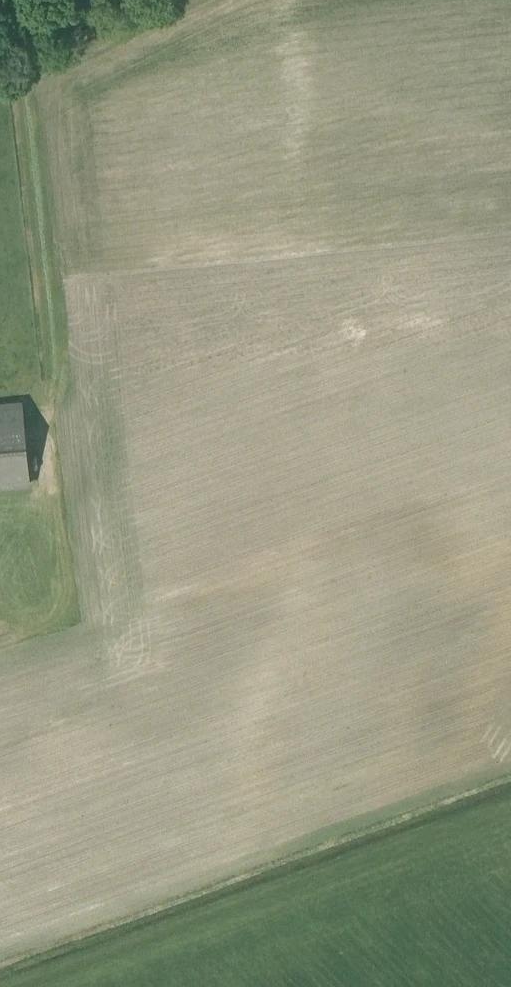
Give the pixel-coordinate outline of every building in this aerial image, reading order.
[(29,484),(23,423),(22,400),(0,402),(0,487),(29,484)]
